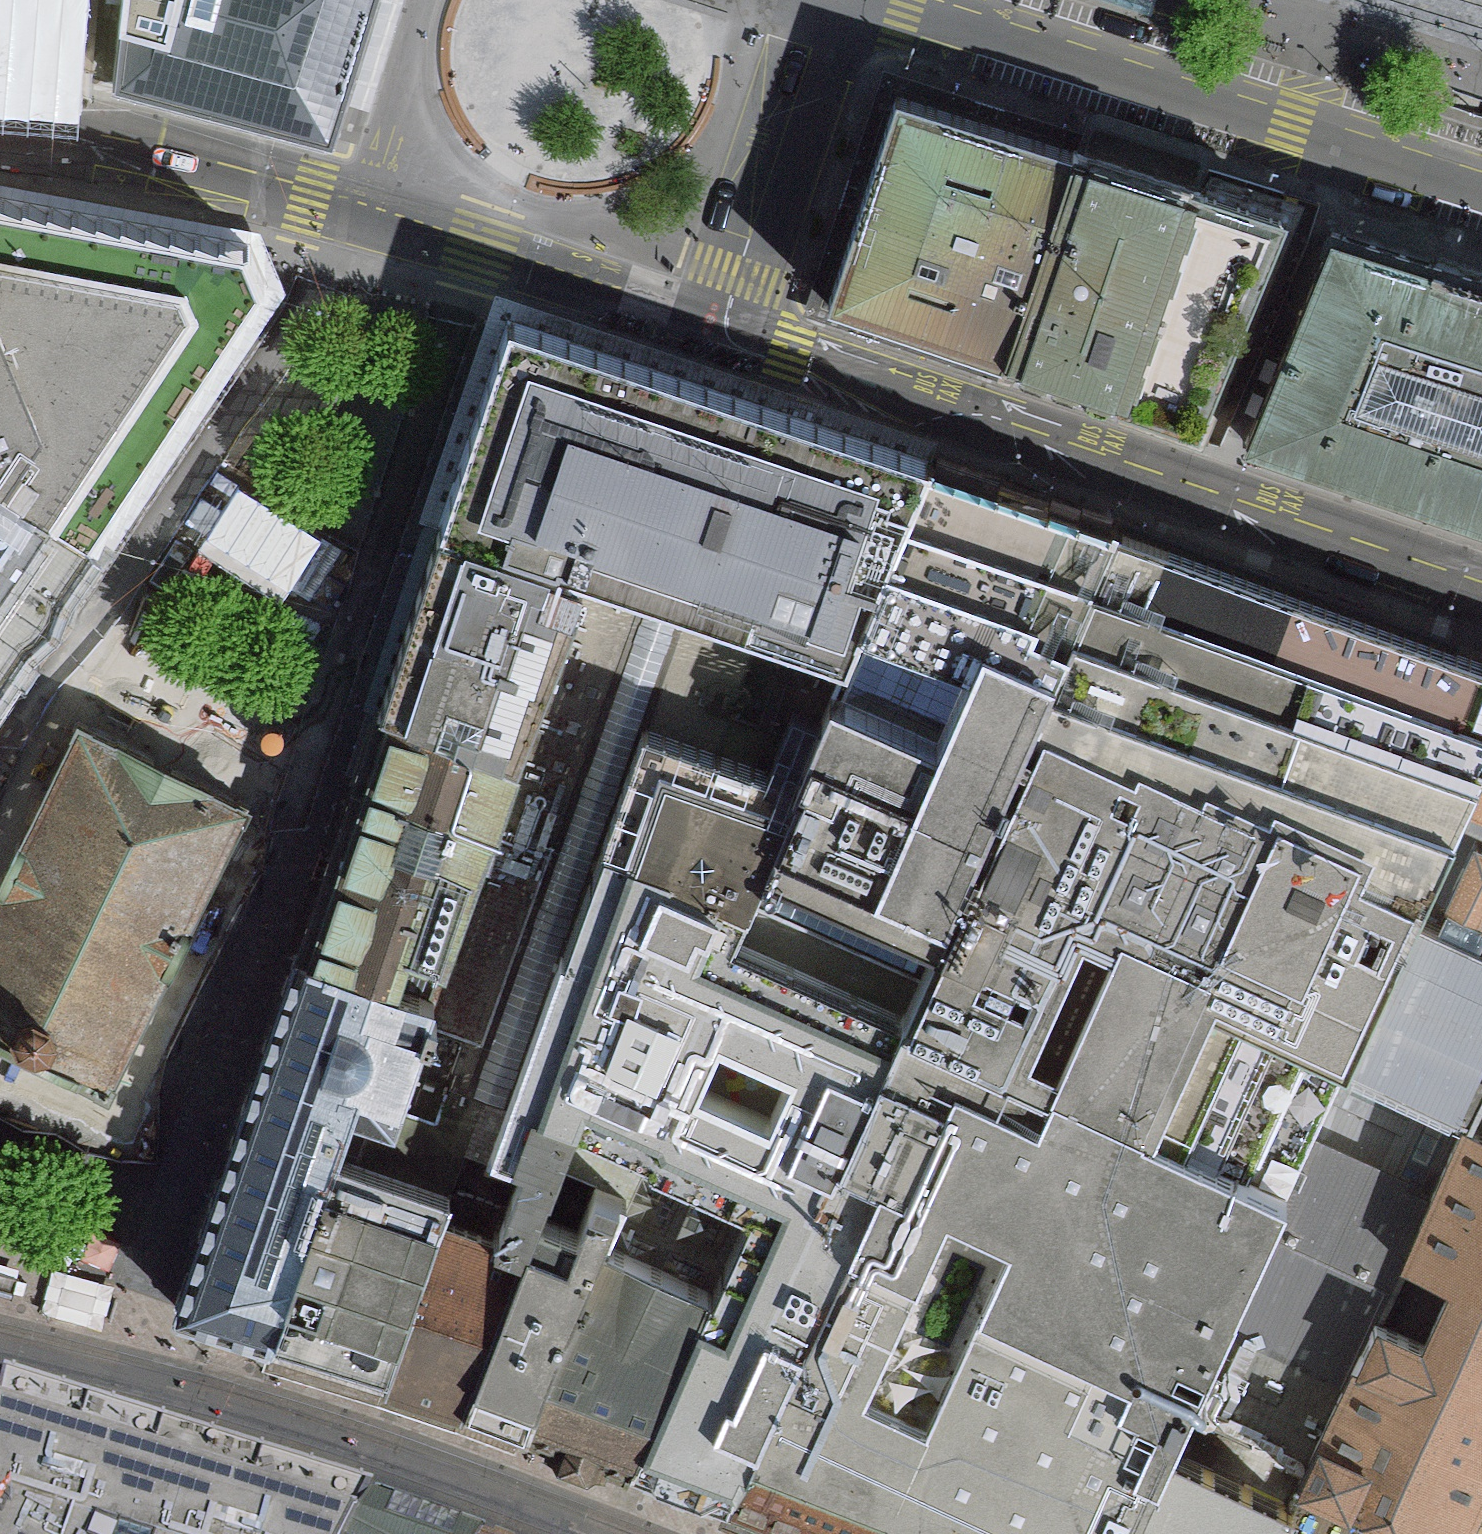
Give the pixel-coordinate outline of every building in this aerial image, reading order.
[(60,72),(68,0),(0,0),(0,66),(60,72)] [(116,77),(243,111),(332,132),(362,38),(374,0),(125,0),(116,77)] [(1153,12),(1156,0),(1114,0),(1153,12)] [(1003,362),(1076,152),(968,119),(897,97),(828,304),(903,329),(1003,362)] [(1076,152),(1003,362),(1047,376),(1129,403),(1201,191),(1117,165),(1076,152)] [(1283,216),(1201,191),(1129,403),(1196,425),(1208,395),(1283,216)] [(0,202),(0,464),(105,526),(225,358),(276,287),(265,254),(131,228),(0,202)] [(1249,442),(1434,506),(1481,522),(1481,282),(1333,234),(1249,442)] [(876,668),(955,483),(734,412),(728,411),(570,362),(515,344),(471,481),(455,537),(595,580),(644,596),(667,603),(688,610),(876,668)] [(48,611),(105,526),(0,464),(0,683),(48,611)] [(212,466),(181,529),(286,582),(318,520),(212,466)] [(957,957),(1142,548),(1069,523),(955,483),(876,668),(789,889),(870,922),(957,957)] [(595,580),(455,537),(444,573),(431,615),(570,659),(595,580)] [(749,1503),(826,1533),(1166,1533),(1212,1443),(1257,1344),(1358,1120),(1382,1067),(1452,912),(1481,844),(1481,667),(1291,600),(1142,548),(957,957),(875,1158),(912,1174),(749,1503)] [(626,652),(644,596),(595,580),(570,659),(535,768),(529,787),(516,826),(460,999),(431,1079),(480,1096),(499,1039),(535,929),(576,804),(582,785),(626,652)] [(789,889),(876,668),(688,610),(653,711),(616,819),(789,889)] [(570,659),(431,615),(409,679),(401,704),(389,739),(376,777),(470,808),(516,826),(529,787),(535,768),(570,659)] [(0,901),(0,1040),(111,1093),(256,791),(90,712),(0,901)] [(348,858),(317,949),(460,999),(516,826),(470,808),(376,777),(348,858)] [(737,1283),(653,1468),(706,1487),(749,1503),(912,1174),(875,1158),(957,957),(870,922),(789,889),(616,819),(576,943),(653,967),(647,983),(662,991),(603,1125),(584,1170),(651,1195),(632,1240),(737,1283)] [(1476,898),(1468,918),(1452,912),(1382,1067),(1481,1112),(1481,901),(1476,898)] [(653,967),(576,943),(546,1032),(521,1110),(507,1151),(545,1163),(517,1236),(548,1246),(555,1247),(584,1170),(603,1125),(662,991),(647,983),(653,967)] [(238,1339),(290,1354),(358,1154),(373,1109),(399,1117),(415,1122),(431,1079),(460,999),(317,949),(298,1001),(234,1180),(182,1323),(238,1339)] [(480,1096),(431,1079),(415,1122),(399,1117),(384,1162),(478,1193),(493,1147),(507,1151),(521,1110),(507,1105),(500,1103),(480,1096)] [(1405,1533),(1481,1533),(1481,1216),(1450,1202),(1419,1189),(1423,1180),(1391,1166),(1403,1139),(1358,1120),(1257,1344),(1360,1387),(1309,1489),(1405,1533)] [(1481,1216),(1481,1131),(1450,1202),(1481,1216)] [(545,1163),(507,1151),(485,1225),(517,1236),(545,1163)] [(358,1154),(290,1354),(347,1372),(408,1391),(469,1220),(478,1193),(384,1162),(358,1154)] [(548,1246),(488,1415),(519,1423),(551,1432),(632,1240),(651,1195),(584,1170),(555,1247),(548,1246)] [(469,1220),(408,1391),(448,1403),(488,1415),(548,1246),(517,1236),(485,1225),(469,1220)] [(632,1240),(551,1432),(607,1452),(653,1468),(737,1283),(632,1240)] [(1309,1489),(1360,1387),(1257,1344),(1212,1443),(1309,1489)] [(1166,1533),(1405,1533),(1309,1489),(1212,1443),(1166,1533)] [(5,1446),(0,1472),(0,1533),(298,1533),(262,1523),(104,1477),(21,1451),(5,1446)]
